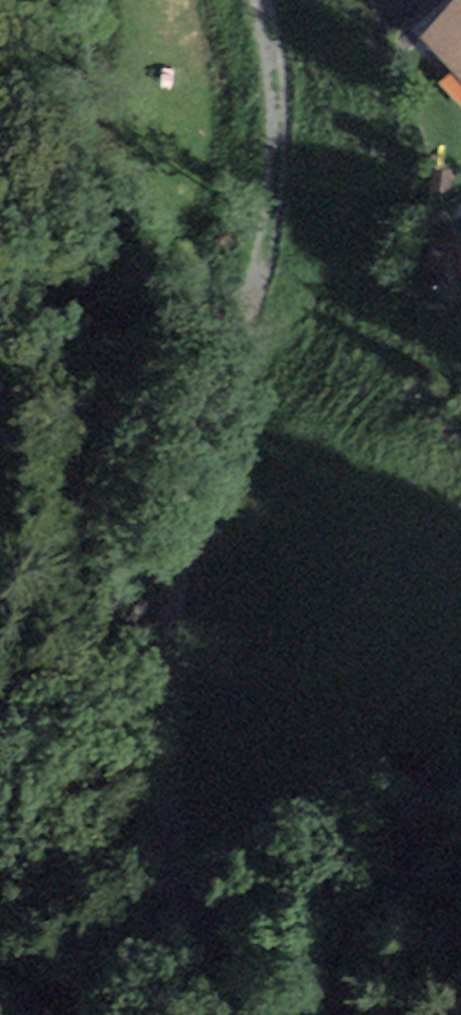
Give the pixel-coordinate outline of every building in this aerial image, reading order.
[(429,34),(460,69),(460,4),(429,34)] [(437,228),(429,262),(460,270),(460,234),(437,228)]
